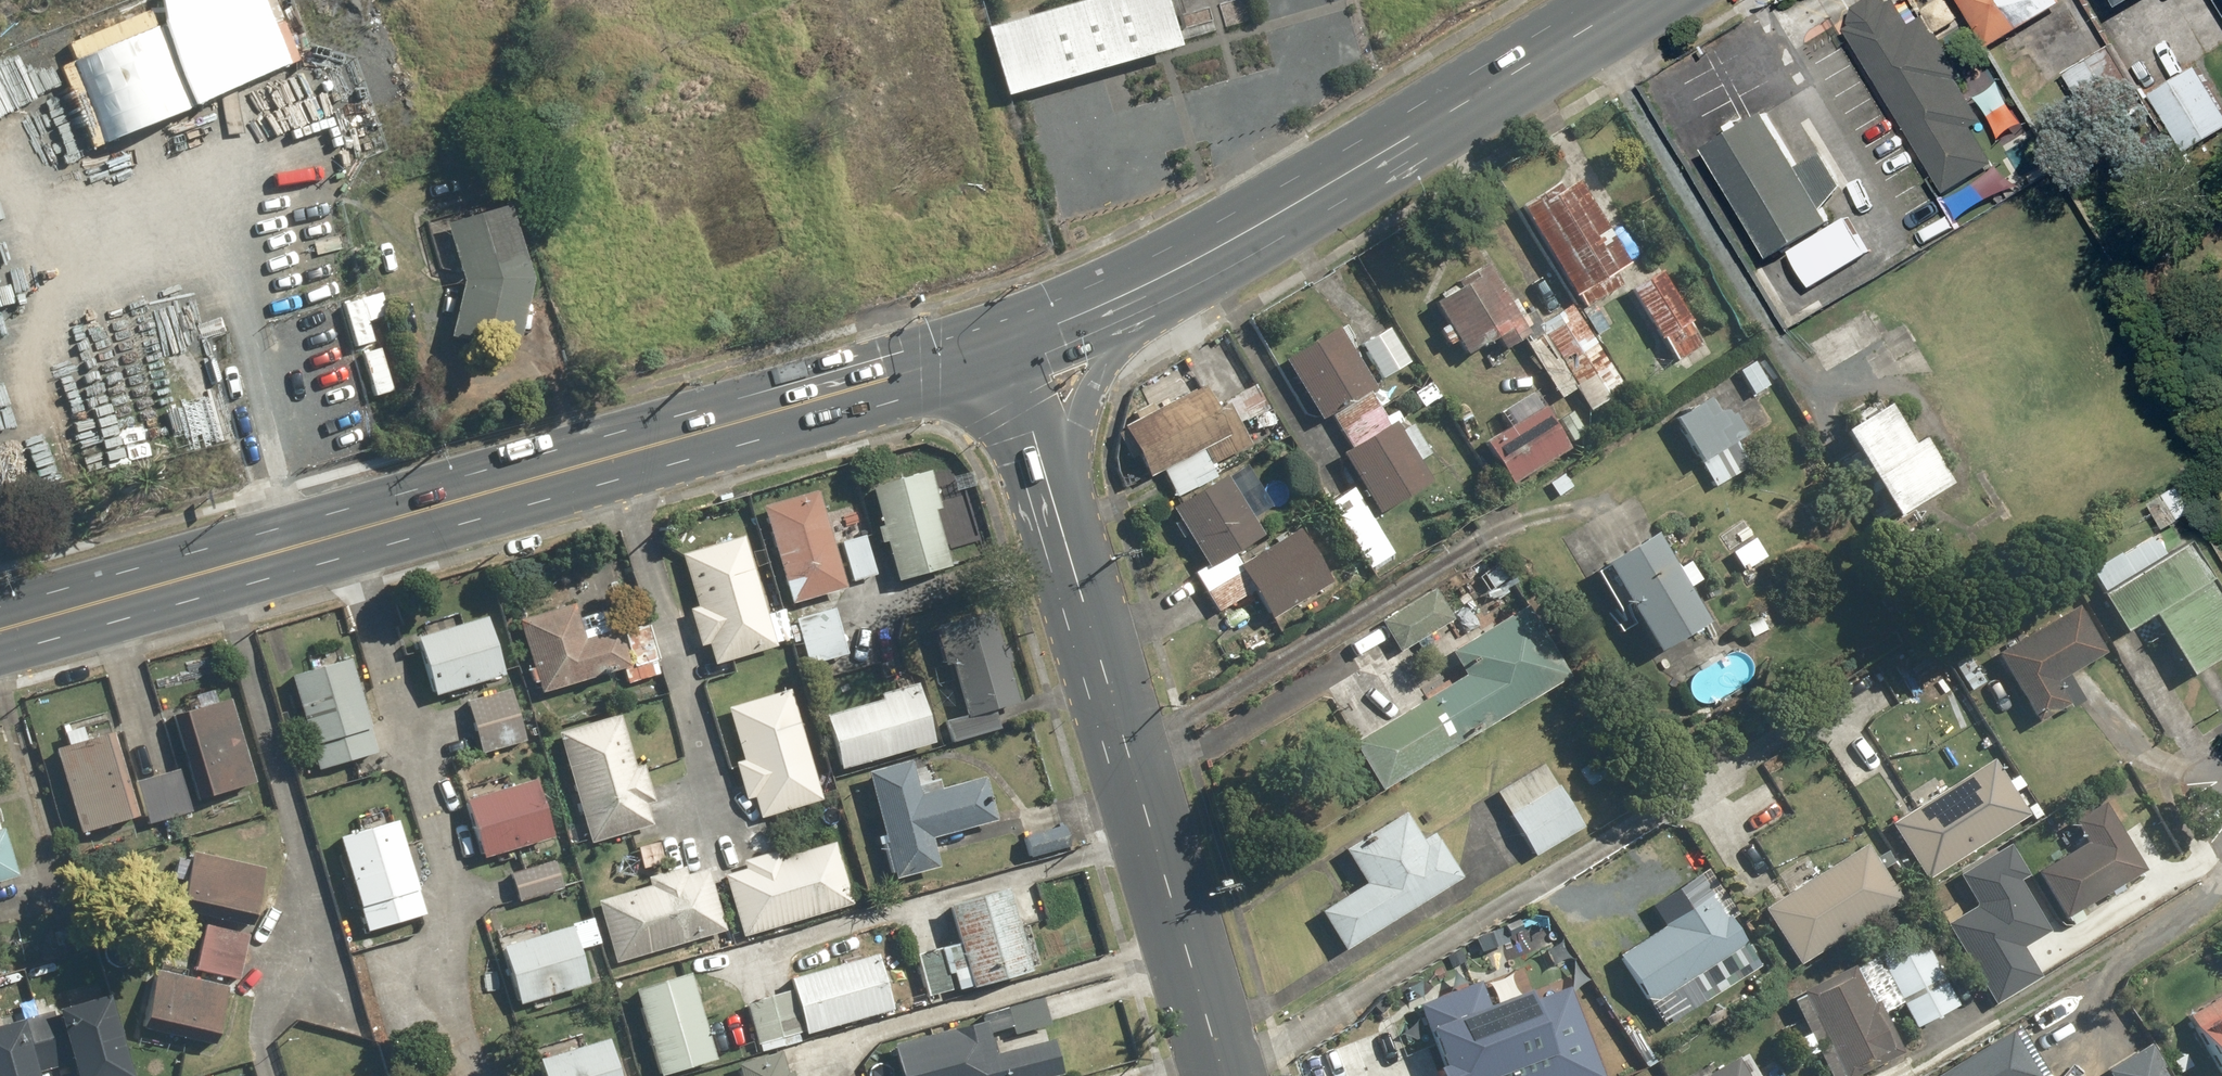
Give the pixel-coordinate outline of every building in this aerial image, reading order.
[(986,31),(1005,98),(1179,49),(1165,0),(1094,0),(986,31)] [(1847,28),(1946,192),(1997,161),(1974,122),(1983,117),(1955,71),(1961,68),(1929,14),(1916,22),(1902,0),(1898,0),(1893,3),(1891,0),(1866,0),(1851,9),(1858,21),(1847,28)] [(1994,44),(2064,0),(1966,0),(1994,44)] [(2111,47),(2066,72),(2081,99),(2126,74),(2111,47)] [(2189,150),(2221,129),(2221,100),(2199,63),(2153,92),(2189,150)] [(1835,224),(1766,109),(1708,144),(1777,259),(1835,224)] [(1579,174),(1521,208),(1573,297),(1577,295),(1584,308),(1620,286),(1612,272),(1630,262),(1579,174)] [(505,193),(424,220),(441,273),(459,268),(463,282),(448,340),(513,357),(533,280),(505,193)] [(1487,264),(1431,296),(1447,324),(1439,329),(1448,346),(1456,342),(1464,356),(1495,339),(1501,349),(1528,334),(1524,327),(1530,324),(1515,299),(1509,302),(1487,264)] [(1662,270),(1630,289),(1659,339),(1663,337),(1676,359),(1702,344),(1689,322),(1692,320),(1662,270)] [(1596,308),(1582,317),(1572,302),(1554,314),(1558,320),(1525,341),(1560,397),(1574,388),(1588,411),(1626,387),(1594,336),(1608,327),(1596,308)] [(1387,326),(1361,341),(1383,378),(1408,363),(1387,326)] [(1339,327),(1282,359),(1317,419),(1373,388),(1339,327)] [(1756,360),(1739,369),(1753,396),(1771,386),(1756,360)] [(1204,383),(1123,426),(1147,477),(1161,470),(1174,496),(1216,475),(1210,464),(1249,444),(1238,424),(1268,409),(1255,384),(1215,405),(1204,383)] [(1534,388),(1500,409),(1509,426),(1482,441),(1510,484),(1589,433),(1572,407),(1554,419),(1534,388)] [(1701,399),(1672,417),(1715,486),(1749,465),(1737,445),(1729,449),(1718,431),(1729,424),(1719,408),(1710,413),(1701,399)] [(1882,402),(1840,427),(1893,513),(1944,482),(1917,439),(1909,445),(1882,402)] [(1386,425),(1341,450),(1376,514),(1433,482),(1420,460),(1431,453),(1415,425),(1404,431),(1400,424),(1406,421),(1400,411),(1383,420),(1386,425)] [(1243,461),(1168,507),(1203,563),(1192,570),(1218,611),(1252,590),(1270,618),(1333,579),(1301,528),(1269,548),(1253,521),(1273,508),(1243,461)] [(891,541),(902,580),(954,565),(938,508),(945,506),(934,469),(875,486),(886,524),(880,526),(885,542),(891,541)] [(2178,481),(2149,499),(2168,529),(2197,510),(2178,481)] [(1353,487),(1331,499),(1369,566),(1391,553),(1353,487)] [(814,488),(758,506),(789,602),(845,584),(814,488)] [(1667,553),(1653,531),(1586,573),(1596,590),(1601,586),(1613,605),(1608,608),(1621,630),(1637,620),(1656,651),(1707,620),(1688,588),(1694,584),(1672,550),(1667,553)] [(2091,569),(2104,592),(2099,595),(2121,631),(2151,613),(2190,678),(2221,659),(2221,597),(2189,542),(2164,556),(2150,533),(2091,569)] [(710,643),(717,663),(776,644),(741,535),(681,555),(698,606),(687,609),(699,646),(710,643)] [(864,537),(841,544),(852,583),(875,577),(864,537)] [(1755,537),(1732,549),(1744,571),(1767,558),(1755,537)] [(1381,624),(1399,653),(1453,620),(1434,590),(1381,624)] [(2065,597),(1989,642),(2037,722),(2069,703),(2057,683),(2107,653),(2078,605),(2072,608),(2065,597)] [(572,598),(516,616),(542,693),(623,667),(610,629),(585,637),(572,598)] [(833,606),(793,618),(807,665),(847,653),(833,606)] [(1465,673),(1351,741),(1379,790),(1568,677),(1526,606),(1451,650),(1465,673)] [(987,612),(937,630),(962,701),(940,708),(953,744),(997,728),(991,711),(1019,702),(987,612)] [(418,639),(434,692),(503,672),(488,618),(418,639)] [(347,656),(287,675),(316,770),(376,752),(347,656)] [(508,684),(464,699),(482,754),(526,740),(508,684)] [(755,796),(761,815),(822,796),(787,686),(726,706),(743,758),(732,762),(745,800),(755,796)] [(917,686),(824,715),(840,765),(933,736),(917,686)] [(228,696),(181,711),(209,796),(256,781),(228,696)] [(636,769),(619,711),(556,730),(589,847),(651,829),(642,798),(652,796),(644,767),(636,769)] [(113,741),(57,759),(81,834),(136,816),(113,741)] [(1578,769),(1588,786),(1618,768),(1608,751),(1578,769)] [(918,787),(910,759),(867,771),(895,875),(938,864),(931,837),(997,820),(984,770),(918,787)] [(1891,825),(1926,880),(2028,815),(1992,760),(1891,825)] [(1544,762),(1495,790),(1534,857),(1583,829),(1544,762)] [(177,764),(135,777),(149,824),(191,811),(177,764)] [(533,776),(463,798),(482,859),(552,838),(533,776)] [(2084,841),(2036,871),(2065,919),(2145,870),(2103,802),(2072,821),(2084,841)] [(0,810),(0,878),(19,872),(0,810)] [(1365,882),(1320,910),(1344,950),(1460,877),(1432,833),(1423,839),(1406,812),(1345,850),(1365,882)] [(397,824),(337,841),(364,932),(424,914),(397,824)] [(1064,825),(1023,836),(1028,856),(1069,845),(1064,825)] [(1943,923),(1991,1005),(2045,974),(2029,945),(2053,932),(2020,874),(2026,871),(2007,838),(1956,868),(1976,904),(1943,923)] [(743,867),(721,874),(742,940),(852,905),(833,842),(776,860),(773,850),(741,860),(743,867)] [(1763,911),(1798,965),(1900,899),(1865,844),(1763,911)] [(265,869),(189,851),(178,895),(254,913),(265,869)] [(557,854),(507,872),(517,902),(568,884),(557,854)] [(650,883),(597,898),(615,962),(725,932),(706,862),(649,878),(650,883)] [(1665,923),(1617,953),(1649,1005),(1745,944),(1703,878),(1656,907),(1665,923)] [(1043,921),(1033,884),(944,906),(953,945),(916,954),(927,996),(1030,971),(1019,927),(1043,921)] [(573,924),(502,943),(519,1005),(590,986),(573,924)] [(1793,999),(1807,1032),(1788,1040),(1798,1063),(1819,1054),(1829,1075),(1859,1075),(1855,1066),(1870,1059),(1873,1066),(1905,1050),(1887,1015),(1901,1007),(1915,1030),(1959,1007),(1920,933),(1853,968),(1855,972),(1793,999)] [(199,939),(192,968),(235,978),(242,949),(199,939)] [(874,953),(789,979),(806,1034),(891,1007),(874,953)] [(226,985),(151,973),(142,1027),(218,1039),(226,985)] [(685,973),(632,989),(659,1075),(712,1059),(685,973)] [(1445,1075),(1603,1075),(1569,989),(1532,1004),(1528,993),(1489,1008),(1480,986),(1418,1010),(1445,1075)] [(1719,1014),(1705,991),(1670,1014),(1684,1036),(1719,1014)] [(2187,1011),(2221,1074),(2221,992),(2187,1011)] [(777,997),(749,1005),(759,1043),(788,1035),(777,997)] [(25,1020),(37,1061),(50,1057),(55,1075),(124,1075),(101,998),(25,1020)] [(1044,999),(1005,1007),(1011,1037),(1050,1030),(1044,999)] [(985,1019),(890,1040),(898,1075),(1061,1075),(1053,1042),(993,1055),(985,1019)] [(0,1025),(0,1075),(28,1075),(13,1022),(0,1025)] [(2006,1030),(1927,1075),(2033,1075),(2006,1030)] [(535,1054),(541,1075),(620,1075),(606,1032),(535,1054)] [(733,1063),(737,1075),(793,1075),(791,1070),(790,1070),(784,1049),(733,1063)] [(1711,1075),(1746,1075),(1737,1061),(1711,1075)] [(2161,1068),(2149,1075),(2167,1075),(2161,1068)]
